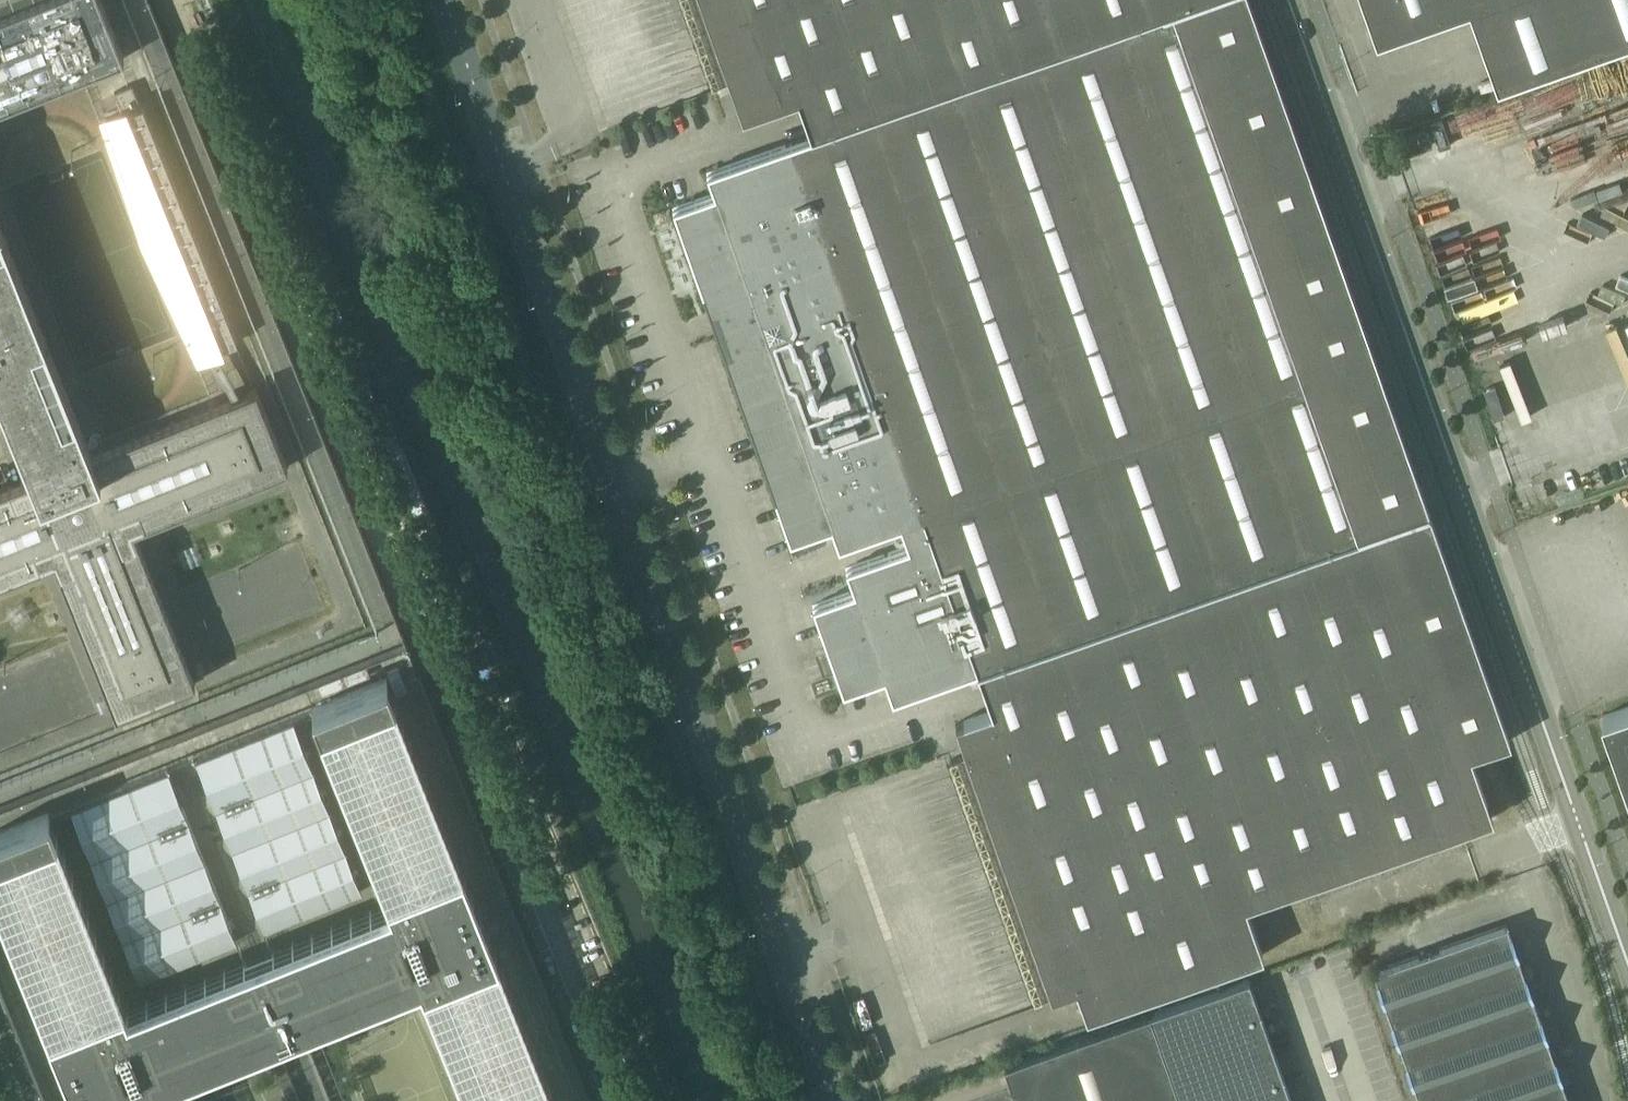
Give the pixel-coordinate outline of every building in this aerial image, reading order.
[(125,57),(102,0),(38,0),(0,15),(0,107),(125,57)] [(714,86),(730,80),(743,118),(798,99),(811,136),(708,172),(715,193),(674,207),(791,539),(832,525),(853,518),(860,538),(901,523),(909,546),(847,567),(855,590),(814,605),(844,689),(885,675),(893,697),(977,668),(992,710),(956,723),(966,753),(951,758),(1036,1001),(1076,986),(1087,1016),(1263,954),(1245,903),(1493,817),(1471,754),(1497,745),(1501,743),(1510,740),(1507,731),(1434,525),(1250,0),(684,0),(714,86)] [(1381,43),(1504,0),(1366,0),(1381,43)] [(123,110),(106,116),(147,239),(202,356),(219,350),(218,348),(238,340),(143,104),(123,112),(123,110)] [(1442,118),(1430,122),(1439,148),(1451,144),(1442,118)] [(1427,127),(1398,137),(1403,154),(1433,144),(1427,127)] [(32,476),(0,489),(0,581),(55,559),(116,713),(196,682),(134,527),(288,466),(256,386),(93,452),(0,221),(0,395),(32,476)] [(839,545),(860,538),(853,518),(832,525),(839,545)] [(0,833),(0,905),(79,1100),(164,1100),(157,1084),(422,978),(471,1100),(556,1100),(387,678),(313,707),(392,903),(127,1008),(49,813),(0,833)] [(1607,713),(1627,772),(1627,706),(1607,713)] [(293,718),(197,757),(265,928),(362,890),(293,718)] [(168,768),(71,807),(139,979),(237,940),(168,768)] [(1420,1100),(1570,1100),(1507,922),(1395,962),(1374,970),(1420,1100)] [(1249,978),(1004,1064),(1017,1100),(1293,1100),(1249,978)]
